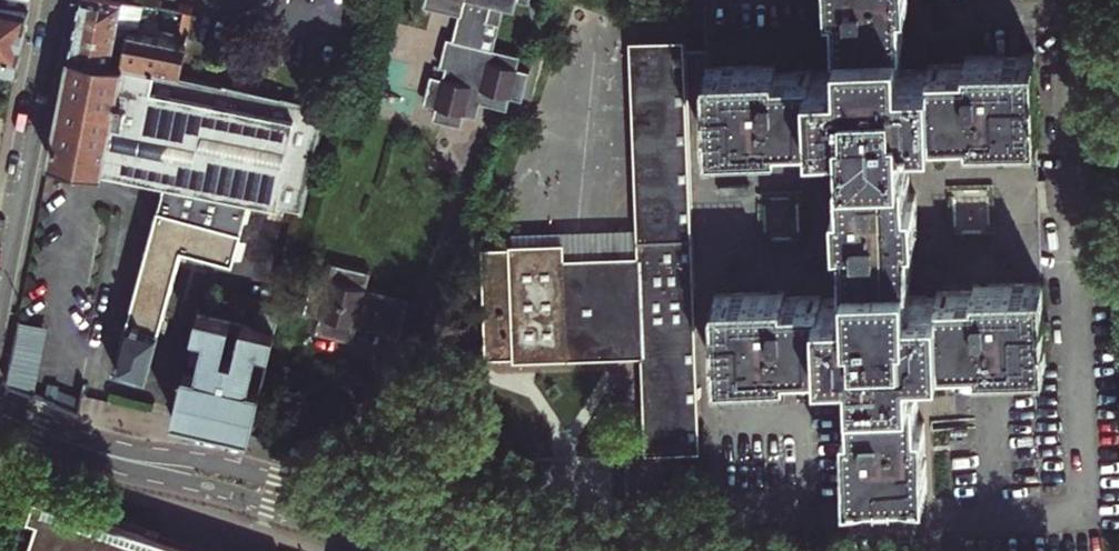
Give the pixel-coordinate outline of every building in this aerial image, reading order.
[(15,75),(23,35),(30,0),(0,0),(0,73),(15,75)] [(139,30),(143,6),(113,0),(81,0),(76,26),(69,57),(181,79),(185,56),(187,44),(138,35),(121,32),(123,27),(139,30)] [(453,14),(438,77),(427,74),(420,103),(430,105),(427,117),(456,125),(459,112),(471,115),(475,99),(500,105),(503,94),(513,96),(523,68),(511,65),(514,53),(487,46),(498,7),(508,10),(510,0),(420,0),(418,5),(453,14)] [(1029,65),(967,66),(967,71),(926,72),(927,77),(898,78),(898,48),(903,48),(903,6),(907,6),(907,0),(833,0),(833,8),(839,7),(839,29),(840,48),(846,48),(847,78),(814,80),(813,74),(773,75),(773,69),(709,71),(711,145),(774,144),(774,139),(815,138),(814,131),(848,130),(849,162),(844,163),(844,202),(839,201),(840,235),(845,235),(846,273),(851,274),(852,305),(819,305),(819,300),(777,301),(777,294),(714,296),(716,370),(778,369),(778,363),(820,363),(820,357),(852,357),(853,388),(849,388),(849,428),(843,428),(845,491),(920,489),(918,426),(912,426),(911,386),(905,386),(905,356),(933,355),(933,361),(971,360),(971,366),(1036,364),(1033,290),(970,291),(970,296),(932,297),(932,303),(904,304),(903,273),(909,273),(908,234),(914,234),(913,200),(907,200),(906,161),(901,161),(900,130),(928,130),(928,135),(969,134),(969,140),(1030,138),(1029,65)] [(138,35),(139,30),(123,27),(121,32),(138,35)] [(627,349),(629,448),(692,447),(683,39),(619,40),(625,253),(548,254),(548,239),(470,240),(472,351),(616,349),(627,349)] [(181,79),(69,57),(59,108),(48,162),(167,185),(252,202),(300,211),(324,108),(248,93),(181,79)] [(252,202),(167,185),(129,321),(127,320),(114,368),(128,372),(147,377),(160,330),(159,330),(184,247),(235,261),(252,202)] [(369,272),(331,263),(327,279),(311,276),(302,312),(318,315),(314,331),(337,337),(352,341),(356,325),(399,335),(408,299),(366,289),(369,272)] [(203,295),(199,311),(206,313),(210,296),(203,295)] [(185,369),(173,418),(209,426),(247,434),(259,386),(247,384),(256,346),(268,349),(277,311),(259,307),(255,325),(206,313),(199,311),(195,331),(206,334),(198,372),(185,369)] [(32,396),(46,328),(17,323),(5,380),(8,387),(32,396)] [(54,389),(49,402),(53,404),(56,405),(60,392),(54,389)] [(36,493),(29,514),(38,517),(27,550),(211,550),(36,493)]
